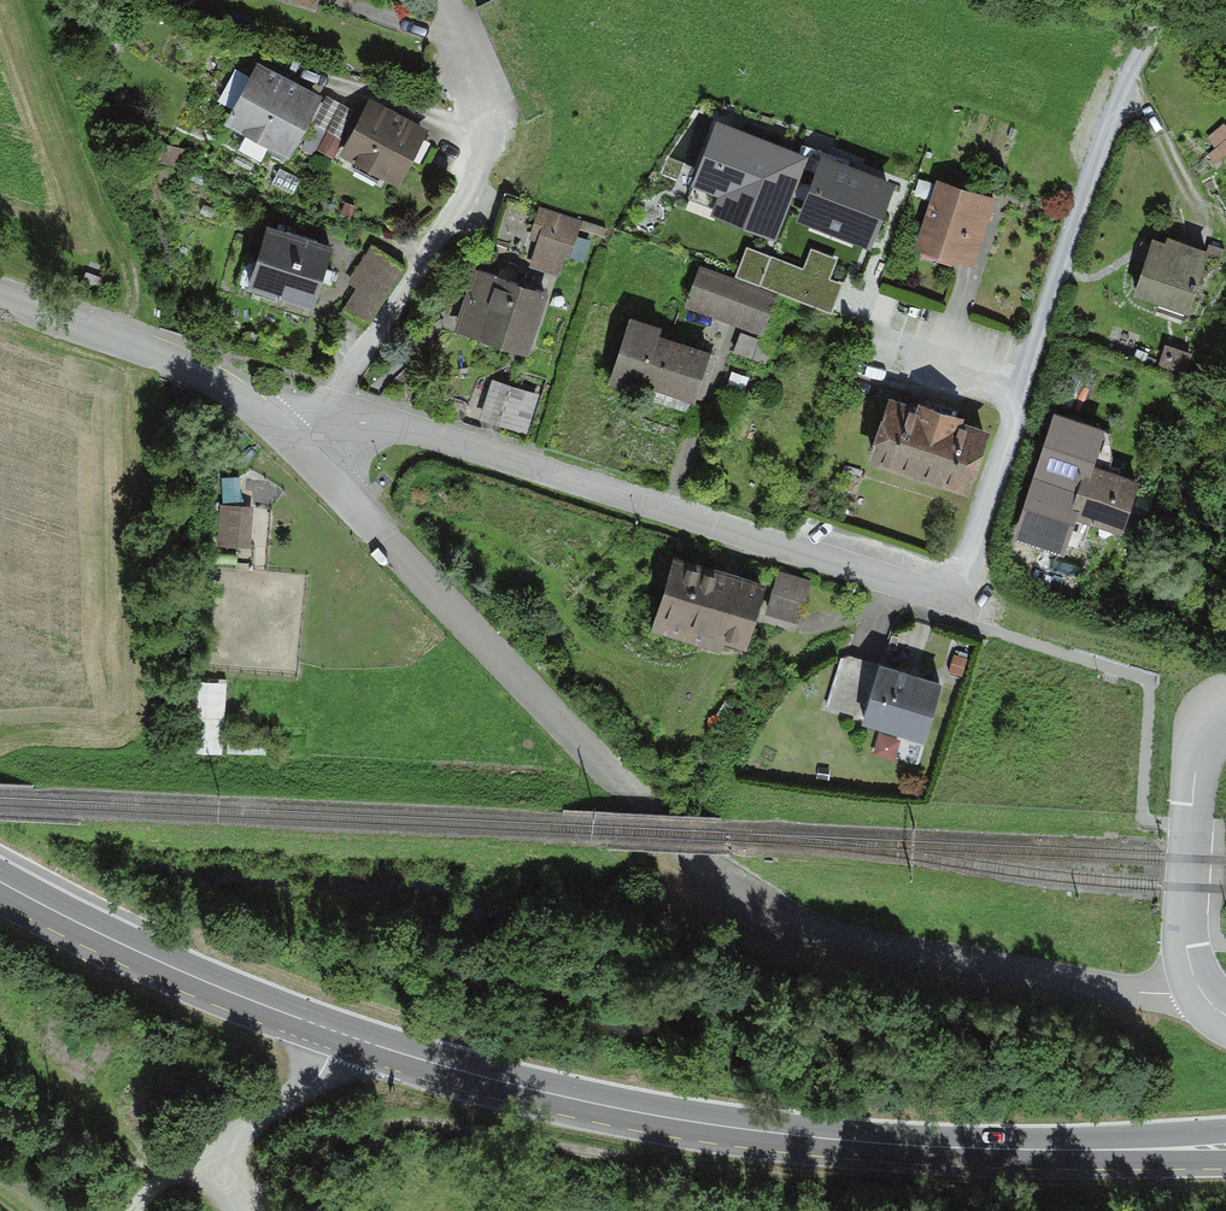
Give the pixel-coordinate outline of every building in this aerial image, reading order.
[(319,97),(253,61),(218,125),(284,161),(319,97)] [(422,129),(364,97),(332,155),(390,187),(422,129)] [(1206,139),(1222,164),(1225,162),(1225,126),(1206,139)] [(695,199),(718,206),(710,232),(785,255),(815,160),(717,129),(695,199)] [(993,198),(930,179),(908,249),(971,268),(993,198)] [(577,221),(532,206),(519,245),(529,249),(524,265),(558,276),(577,221)] [(327,248),(256,226),(238,287),(308,308),(327,248)] [(1201,247),(1146,231),(1126,300),(1180,316),(1201,247)] [(404,269),(369,246),(348,278),(357,283),(336,314),(363,332),(404,269)] [(743,271),(699,255),(679,308),(758,338),(774,297),(738,284),(743,271)] [(545,294),(468,269),(447,333),(524,358),(545,294)] [(654,324),(622,313),(598,383),(690,414),(711,351),(651,331),(654,324)] [(520,391),(485,379),(473,414),(508,426),(520,391)] [(981,427),(880,394),(858,459),(960,492),(981,427)] [(1134,477),(1077,460),(1060,516),(1117,533),(1134,477)] [(224,505),(244,504),(242,481),(223,482),(224,505)] [(251,508),(218,504),(213,546),(246,550),(251,508)] [(759,580),(666,555),(646,629),(739,654),(759,580)] [(810,582),(776,571),(763,612),(797,623),(810,582)] [(938,680),(873,661),(854,722),(920,742),(938,680)] [(227,754),(228,685),(192,684),(191,753),(227,754)]
